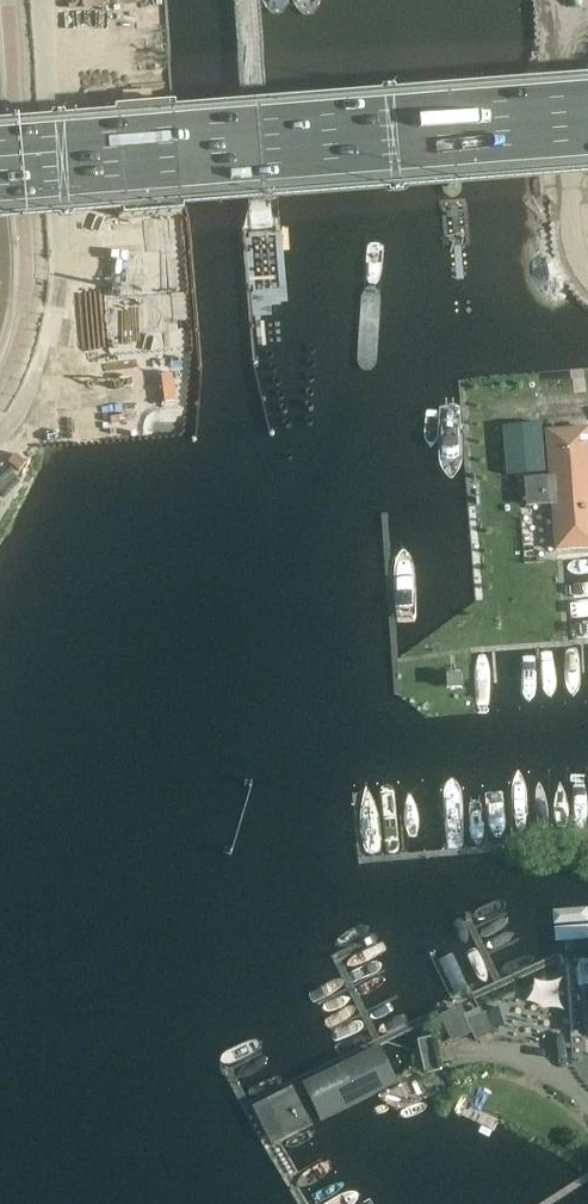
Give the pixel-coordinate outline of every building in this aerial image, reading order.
[(182,207),(174,98),(111,103),(111,107),(119,212),(182,207)] [(587,414),(554,416),(555,431),(587,429),(587,428),(587,414)] [(536,452),(534,426),(505,428),(507,454),(536,452)] [(555,431),(547,432),(551,479),(526,481),(528,505),(553,503),(556,550),(587,548),(587,429),(555,431)] [(463,689),(462,675),(449,676),(450,690),(463,689)] [(477,1031),(479,1038),(499,1030),(488,1005),(469,1013),(465,1003),(442,1013),(454,1041),(477,1031)] [(379,1047),(302,1084),(321,1123),(398,1086),(379,1047)] [(438,1066),(434,1053),(424,1056),(428,1069),(438,1066)]
